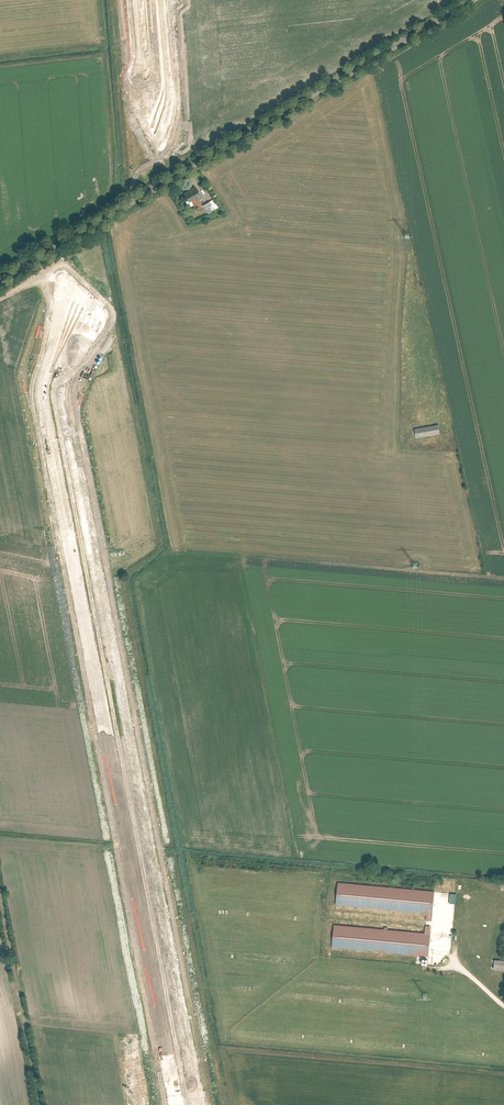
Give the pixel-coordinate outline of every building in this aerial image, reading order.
[(193,187),(180,194),(191,212),(200,207),(196,198),(198,197),(193,187)] [(211,211),(217,207),(212,199),(201,206),(205,212),(209,210),(211,211)] [(435,424),(409,429),(411,439),(437,434),(435,424)] [(435,891),(339,883),(337,905),(427,913),(426,921),(433,921),(435,891)] [(448,903),(455,904),(456,894),(449,893),(448,903)] [(334,925),(332,948),(429,956),(432,926),(425,925),(424,933),(334,925)] [(490,960),(489,970),(503,971),(503,960),(490,960)]
